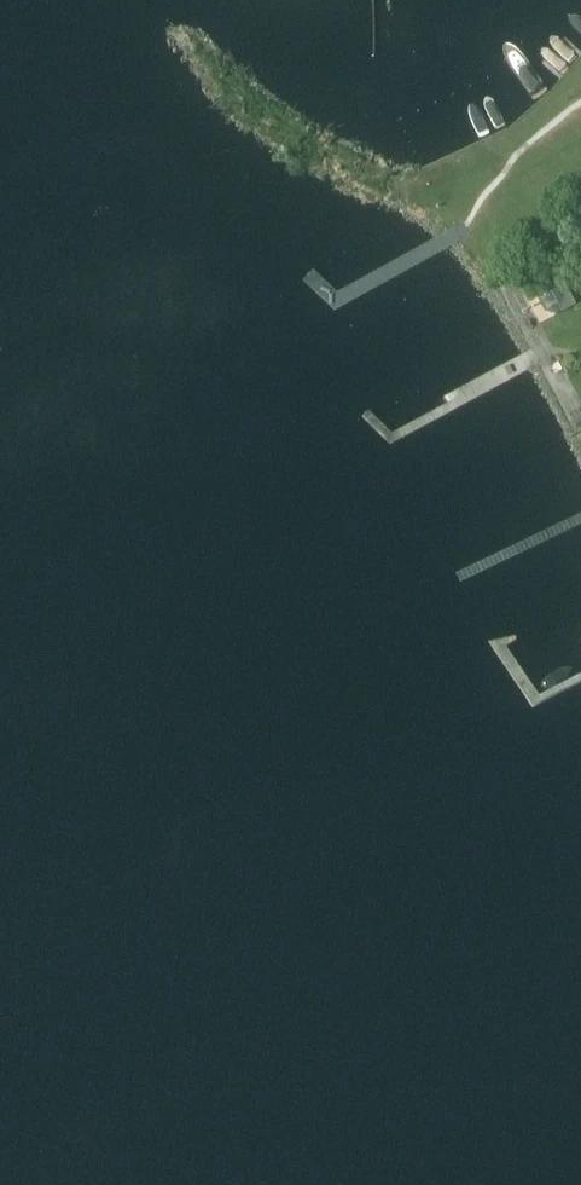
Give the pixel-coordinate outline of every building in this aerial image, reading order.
[(552,288),(538,296),(545,310),(557,314),(564,310),(577,304),(565,281),(552,287),(552,288)]
